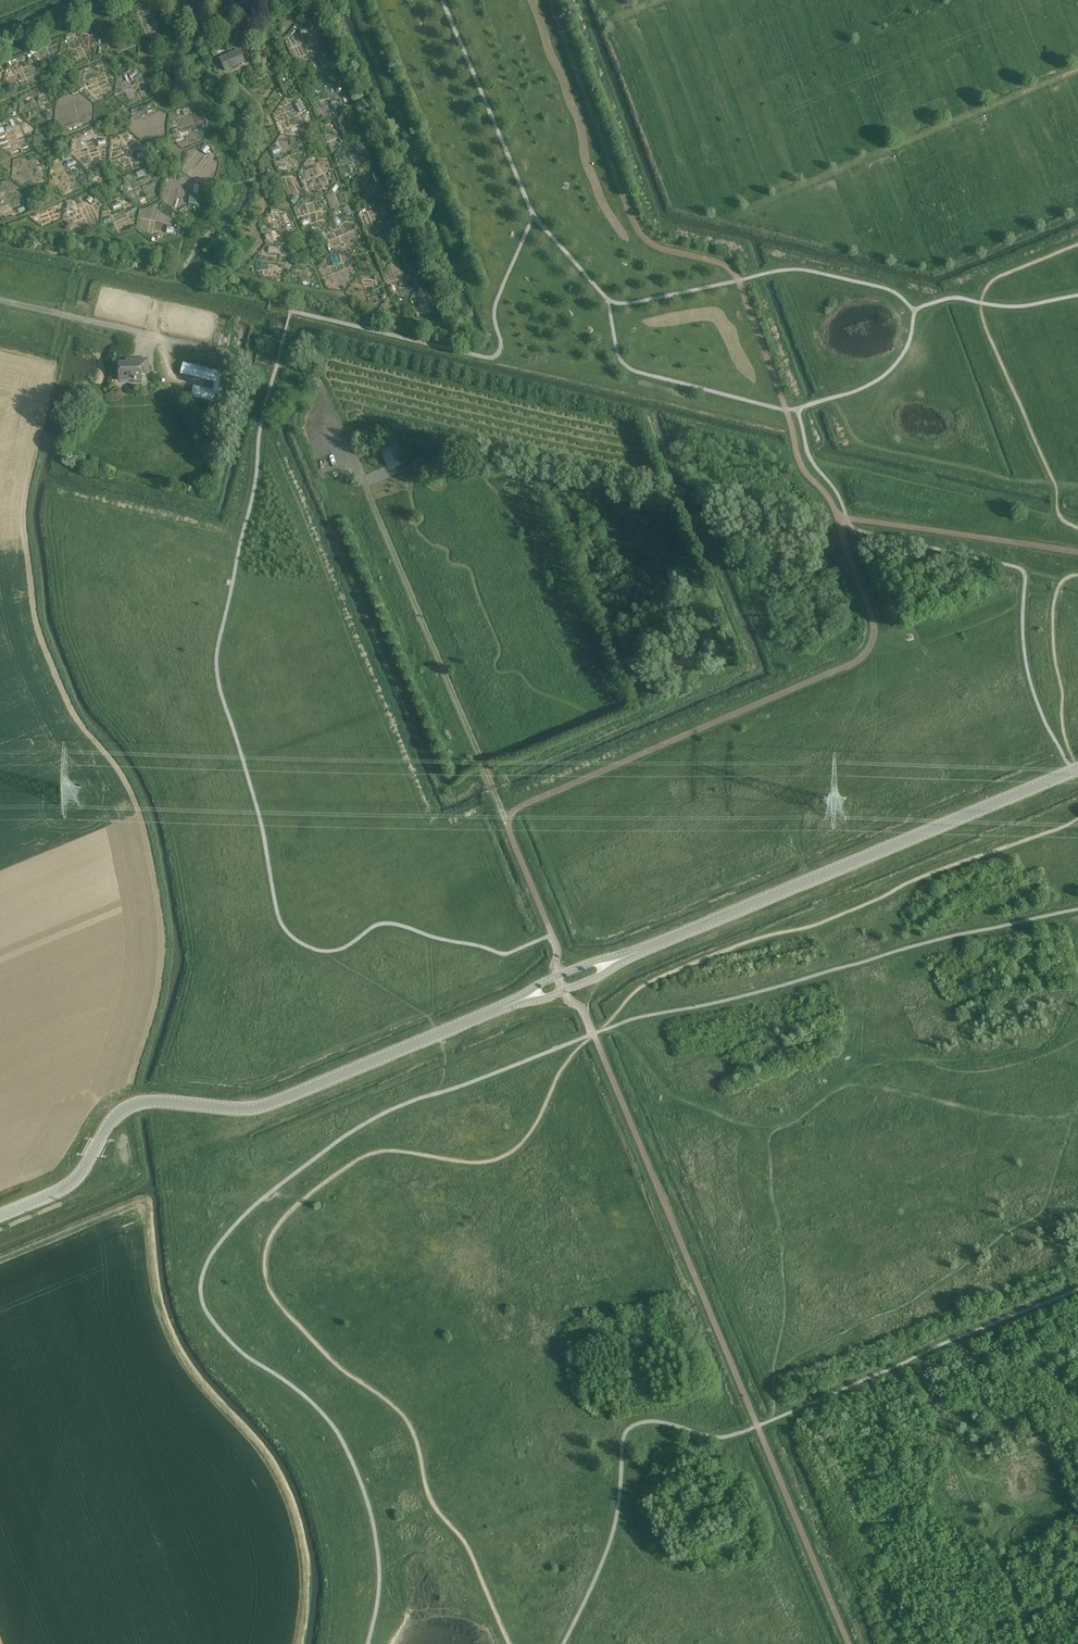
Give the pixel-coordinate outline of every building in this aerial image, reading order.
[(220,59),(225,71),(245,62),(239,50),(220,59)] [(149,374),(148,360),(134,360),(134,363),(120,363),(120,378),(127,377),(127,381),(142,380),(142,374),(149,374)] [(397,443),(381,450),(388,466),(404,460),(397,443)] [(441,452),(440,456),(445,457),(444,461),(449,462),(456,464),(458,456),(441,452)]
